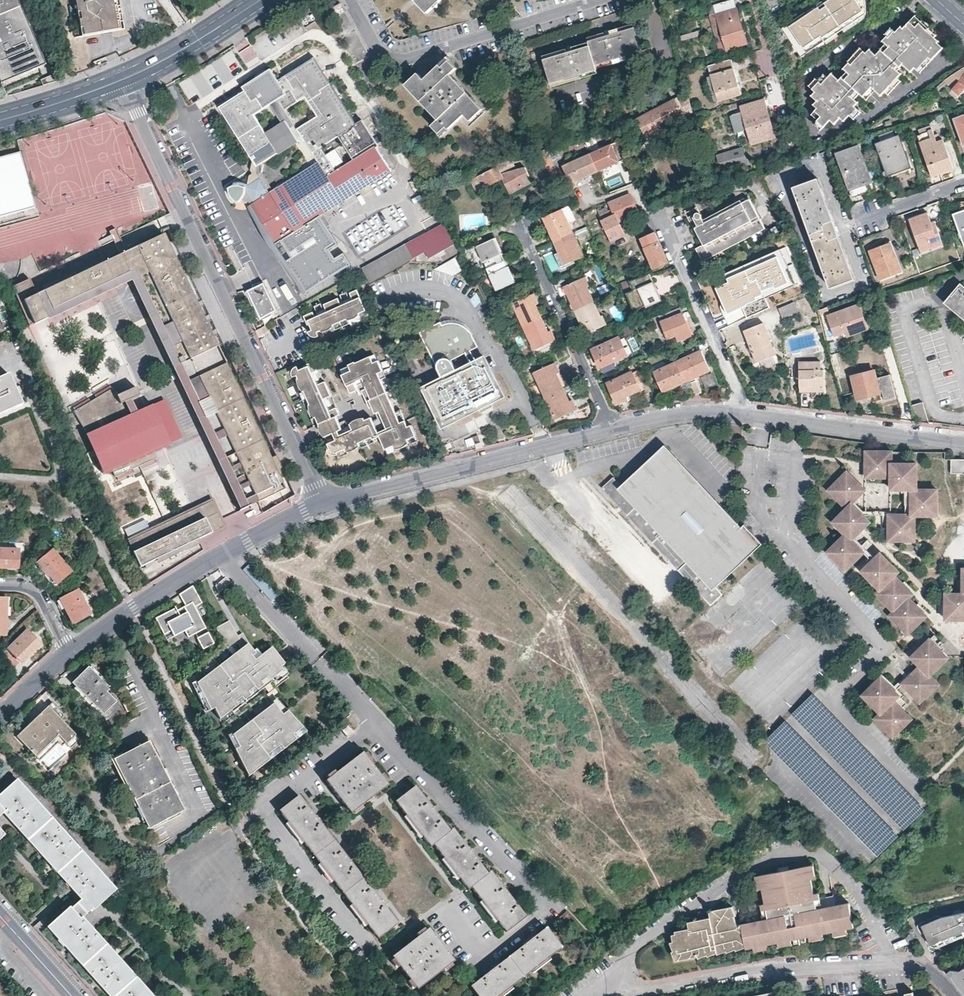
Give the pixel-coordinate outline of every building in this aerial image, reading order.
[(4,78),(5,78),(4,74),(29,63),(20,44),(19,45),(16,38),(24,35),(19,24),(16,25),(9,9),(13,7),(10,0),(0,0),(0,80),(4,78)] [(16,0),(10,0),(13,7),(9,9),(16,25),(19,24),(24,35),(16,38),(19,45),(20,44),(29,63),(4,74),(5,78),(4,78),(5,81),(43,66),(16,0)] [(85,35),(118,29),(112,0),(78,0),(85,35)] [(120,0),(112,0),(118,29),(125,28),(120,0)] [(441,0),(416,0),(427,13),(441,0)] [(734,0),(732,0),(714,5),(716,13),(709,15),(719,51),(728,48),(748,42),(734,0)] [(778,0),(767,0),(768,4),(769,8),(779,5),(778,2),(778,0)] [(781,28),(802,57),(866,14),(866,8),(866,1),(866,0),(823,0),(781,28)] [(190,20),(178,2),(175,4),(187,22),(190,20)] [(716,13),(714,5),(707,7),(709,15),(716,13)] [(896,69),(901,64),(910,72),(914,68),(920,72),(943,48),(937,43),(938,42),(912,17),(904,26),(902,25),(896,31),(893,30),(883,40),(886,43),(875,53),(869,48),(865,52),(861,48),(843,67),(843,68),(846,71),(838,79),(830,72),(827,76),(824,73),(811,87),(814,90),(810,94),(815,100),(812,103),(816,107),(812,110),(818,116),(815,120),(822,126),(828,120),(832,123),(839,117),(842,119),(848,114),(850,115),(856,108),(853,105),(856,101),(853,98),(858,93),(862,96),(871,86),(881,95),(901,74),(896,69)] [(267,50),(305,36),(300,23),(262,37),(267,50)] [(597,69),(596,64),(642,51),(634,27),(589,41),(590,45),(544,59),(551,83),(597,69)] [(701,30),(692,32),(680,36),(681,41),(694,37),(702,35),(701,30)] [(248,68),(259,61),(250,45),(238,52),(248,68)] [(355,158),(335,170),(320,147),(357,125),(314,57),(278,79),(271,67),(242,84),(246,91),(220,106),(253,160),(251,170),(253,173),(249,176),(246,187),(242,185),(239,185),(233,185),(229,188),(229,190),(231,195),(233,198),(238,202),(242,199),(247,203),(252,205),(276,243),(281,240),(292,257),(286,261),(306,293),(351,264),(344,253),(335,258),(330,249),(338,244),(327,227),(331,224),(324,213),(391,171),(374,144),(371,146),(370,143),(352,154),(355,158)] [(450,73),(456,68),(446,57),(437,66),(424,79),(418,73),(405,85),(438,120),(432,126),(441,136),(464,114),(470,121),(483,109),(450,73)] [(730,57),(707,64),(716,91),(718,100),(741,93),(730,57)] [(947,80),(953,90),(954,88),(960,82),(963,86),(963,66),(947,80)] [(960,82),(954,88),(960,94),(963,89),(963,86),(960,82)] [(693,112),(687,93),(638,119),(647,136),(693,112)] [(741,106),(741,108),(733,110),(735,116),(743,114),(750,134),(753,143),(775,136),(770,119),(764,99),(741,106)] [(750,134),(743,114),(735,116),(740,132),(745,131),(746,135),(750,134)] [(954,118),(963,145),(963,144),(963,115),(954,118)] [(596,136),(606,133),(604,128),(595,130),(596,136)] [(937,142),(933,130),(918,135),(932,177),(953,170),(943,140),(937,142)] [(887,175),(910,167),(899,136),(877,145),(887,175)] [(598,171),(629,157),(621,140),(603,148),(601,146),(598,147),(599,150),(591,154),(598,171)] [(850,190),(867,184),(867,183),(871,181),(867,168),(858,145),(836,153),(850,190)] [(560,158),(554,147),(546,149),(552,162),(556,160),(560,158)] [(745,147),(717,156),(722,172),(750,163),(745,147)] [(552,162),(546,149),(537,152),(541,166),(547,168),(553,180),(560,177),(560,176),(552,162)] [(20,154),(0,159),(0,218),(34,209),(20,154)] [(598,171),(591,154),(562,166),(570,183),(598,171)] [(511,158),(502,161),(506,170),(508,171),(516,168),(511,158)] [(563,174),(556,160),(552,162),(560,176),(563,174)] [(516,168),(508,171),(506,170),(502,161),(496,163),(498,167),(473,179),(478,190),(503,177),(505,182),(511,193),(533,182),(525,166),(516,169),(516,168)] [(854,279),(817,178),(794,187),(825,274),(830,288),(854,279)] [(478,190),(473,179),(468,182),(470,187),(468,188),(470,190),(468,191),(473,199),(481,195),(478,190)] [(618,221),(637,212),(630,195),(609,203),(611,209),(608,210),(600,214),(611,239),(624,234),(618,221)] [(743,206),(706,226),(704,223),(702,219),(703,219),(702,218),(702,217),(701,216),(698,210),(691,213),(693,218),(689,220),(695,232),(697,230),(703,243),(695,248),(704,264),(766,231),(751,202),(743,206)] [(959,202),(961,214),(956,216),(963,238),(963,202),(959,202)] [(742,203),(704,223),(706,226),(743,206),(742,203)] [(608,210),(605,204),(597,208),(600,214),(608,210)] [(553,241),(572,232),(568,223),(575,219),(569,206),(543,218),(553,241)] [(933,245),(942,242),(934,222),(931,223),(927,213),(909,220),(921,252),(934,247),(933,245)] [(586,226),(581,216),(575,219),(568,223),(572,232),(586,226)] [(444,223),(362,268),(370,283),(415,259),(414,258),(425,252),(429,259),(455,244),(444,223)] [(110,236),(99,241),(101,246),(112,241),(119,238),(115,229),(108,232),(110,236)] [(584,257),(572,232),(553,241),(564,266),(584,257)] [(668,262),(655,233),(652,234),(641,239),(654,268),(668,262)] [(190,296),(161,236),(134,249),(146,274),(137,279),(245,500),(254,496),(257,503),(259,508),(263,515),(289,499),(283,487),(289,484),(276,457),(270,460),(244,406),(216,348),(210,351),(185,299),(190,296)] [(481,237),(459,247),(462,254),(477,247),(486,268),(504,260),(495,238),(484,243),(481,237)] [(126,253),(119,238),(112,241),(119,256),(126,253)] [(901,271),(889,243),(870,250),(881,279),(901,271)] [(446,277),(461,269),(454,257),(439,265),(446,277)] [(100,259),(53,282),(39,289),(41,294),(51,314),(112,284),(102,264),(100,259)] [(504,260),(486,268),(496,290),(514,282),(504,260)] [(748,270),(744,261),(721,271),(725,280),(722,282),(726,293),(729,292),(734,303),(762,291),(753,268),(748,270)] [(128,276),(130,282),(239,511),(248,507),(245,500),(137,279),(134,273),(128,276)] [(649,274),(620,283),(622,287),(623,288),(633,310),(634,311),(660,299),(649,274)] [(51,314),(44,317),(46,321),(47,322),(130,282),(128,276),(112,284),(51,314)] [(576,310),(595,301),(588,286),(584,277),(565,286),(576,310)] [(253,287),(245,291),(252,305),(254,304),(261,318),(277,310),(265,286),(262,288),(260,283),(259,281),(251,285),(253,287)] [(44,317),(34,297),(27,282),(9,291),(24,321),(28,329),(46,321),(44,317)] [(962,283),(946,302),(963,318),(963,285),(962,283)] [(360,295),(356,288),(349,291),(351,295),(352,298),(340,304),(339,300),(337,297),(323,303),(325,307),(326,310),(315,316),(313,312),(312,311),(303,315),(307,324),(309,323),(311,327),(312,330),(317,331),(320,330),(321,330),(321,331),(326,330),(330,328),(333,325),(335,329),(349,323),(347,319),(352,318),(356,317),(359,313),(361,317),(368,314),(366,309),(360,295)] [(348,296),(345,290),(338,293),(341,299),(339,300),(340,304),(352,298),(351,295),(348,296)] [(51,314),(41,294),(34,297),(44,317),(51,314)] [(512,303),(524,327),(541,318),(535,305),(537,304),(532,294),(512,303)] [(210,351),(216,348),(190,296),(185,299),(210,351)] [(601,315),(595,301),(576,310),(586,333),(606,325),(601,315)] [(783,320),(798,313),(796,306),(799,305),(798,301),(778,309),(783,320)] [(322,308),(319,302),(312,305),(315,311),(313,312),(315,316),(326,310),(325,307),(322,308)] [(859,302),(827,314),(834,336),(845,332),(847,336),(869,328),(859,302)] [(691,335),(680,307),(658,316),(667,338),(675,334),(678,340),(691,335)] [(541,318),(524,327),(535,350),(554,341),(549,331),(547,332),(541,318)] [(460,324),(455,323),(448,323),(442,325),(441,322),(420,333),(443,378),(424,387),(444,425),(480,408),(477,402),(487,397),(489,403),(504,395),(485,356),(476,361),(471,350),(478,347),(471,333),(467,329),(460,324)] [(774,355),(775,355),(763,323),(745,330),(757,362),(760,361),(774,355)] [(629,355),(621,337),(592,349),(600,367),(629,355)] [(516,353),(512,343),(508,345),(513,354),(516,353)] [(406,361),(412,359),(408,349),(402,352),(406,361)] [(686,358),(682,350),(674,354),(677,361),(686,381),(710,370),(701,351),(686,358)] [(829,355),(835,378),(842,376),(842,375),(836,353),(829,355)] [(401,403),(378,355),(343,371),(350,387),(353,393),(360,390),(357,384),(366,380),(366,382),(370,389),(365,392),(373,408),(376,407),(379,413),(383,411),(391,428),(387,430),(382,433),(383,435),(391,453),(400,449),(400,447),(402,448),(405,448),(408,447),(410,445),(411,442),(412,443),(421,439),(414,423),(411,425),(401,403)] [(777,363),(774,355),(760,361),(763,368),(777,363)] [(332,395),(325,381),(318,385),(312,373),(318,370),(314,361),(305,366),(306,367),(303,369),(300,370),(298,375),(299,378),(300,379),(298,379),(298,380),(298,382),(299,383),(299,384),(300,386),(301,387),(302,388),(303,389),(304,390),(300,392),(307,407),(311,405),(310,407),(310,408),(310,410),(310,412),(312,414),(312,415),(314,416),(315,416),(316,417),(312,418),(316,426),(321,423),(321,426),(322,428),(323,431),(324,433),(326,435),(328,437),(329,436),(341,431),(343,429),(340,423),(337,416),(341,414),(338,407),(330,411),(325,399),(328,398),(332,395)] [(686,381),(677,361),(654,372),(663,391),(685,381),(686,381)] [(820,371),(820,363),(799,362),(799,392),(823,392),(823,371),(820,371)] [(564,387),(554,363),(534,373),(545,396),(563,387),(564,387)] [(417,369),(414,364),(408,366),(411,372),(417,369)] [(631,372),(608,383),(616,402),(626,398),(628,401),(641,395),(642,395),(651,391),(641,368),(631,373),(631,372)] [(895,394),(890,370),(889,370),(875,374),(873,370),(852,376),(858,398),(879,393),(879,390),(882,389),(884,397),(895,394)] [(8,411),(22,405),(16,392),(8,374),(0,378),(0,414),(8,411)] [(701,393),(696,381),(688,384),(693,396),(700,392),(701,393)] [(563,387),(545,396),(556,419),(575,409),(570,398),(569,399),(563,387)] [(724,397),(726,397),(729,390),(723,387),(719,394),(724,397)] [(138,397),(134,389),(117,399),(121,406),(124,404),(129,402),(138,397)] [(151,406),(135,414),(130,416),(128,417),(121,406),(117,399),(112,391),(73,415),(86,437),(85,438),(104,477),(113,472),(116,479),(157,459),(154,452),(170,445),(151,406)] [(489,403),(487,397),(477,402),(480,408),(482,411),(491,407),(489,403)] [(183,439),(164,400),(151,406),(170,445),(183,439)] [(135,414),(129,402),(124,404),(130,416),(135,414)] [(927,421),(921,403),(920,403),(910,406),(914,420),(927,421)] [(387,430),(391,428),(383,411),(379,413),(382,420),(377,423),(378,425),(384,422),(387,430)] [(374,417),(368,419),(367,417),(362,418),(357,420),(353,423),(354,425),(356,429),(343,435),(341,431),(329,436),(332,442),(330,443),(333,448),(333,449),(342,452),(342,453),(344,456),(352,453),(350,449),(351,449),(352,450),(354,450),(355,450),(357,450),(358,449),(360,448),(361,447),(362,445),(363,443),(364,447),(378,440),(377,438),(383,435),(382,433),(378,425),(377,423),(374,417)] [(343,429),(351,426),(348,419),(340,423),(343,429)] [(387,430),(384,422),(378,425),(382,433),(387,430)] [(354,425),(351,426),(343,429),(341,431),(343,435),(356,429),(354,425)] [(762,543),(744,523),(739,529),(661,446),(618,486),(713,588),(762,543)] [(917,488),(917,463),(892,462),(892,451),(866,450),(866,476),(891,476),(891,488),(906,489),(905,500),(912,500),(912,505),(912,514),(889,514),(889,539),(915,539),(915,514),(937,514),(938,489),(917,488)] [(951,458),(951,472),(963,472),(963,458),(951,458)] [(864,551),(852,538),(870,521),(852,502),(865,489),(847,471),(829,489),(847,507),(834,521),(846,533),(828,551),(846,569),(864,551)] [(257,503),(254,496),(245,500),(248,507),(257,503)] [(227,529),(212,499),(161,523),(168,536),(204,519),(211,534),(212,537),(227,529)] [(168,536),(161,523),(126,539),(133,553),(132,553),(139,568),(155,560),(211,534),(204,519),(168,536)] [(211,534),(155,560),(157,564),(199,544),(199,543),(212,537),(211,534)] [(6,542),(4,542),(4,543),(0,543),(0,549),(19,550),(19,559),(26,559),(26,544),(26,543),(26,536),(21,536),(20,542),(19,543),(7,543),(6,542)] [(18,569),(19,550),(0,549),(0,568),(18,569)] [(71,570),(52,550),(36,563),(47,577),(49,575),(56,584),(71,570)] [(913,593),(895,574),(899,570),(882,551),(863,569),(881,588),(877,592),(894,610),(890,614),(908,633),(926,615),(909,597),(913,593)] [(963,567),(963,579),(958,579),(958,593),(946,593),(946,618),(963,619),(963,567)] [(219,594),(231,583),(226,578),(216,587),(219,594)] [(206,628),(195,607),(202,603),(193,586),(180,594),(187,606),(178,611),(176,608),(156,618),(165,635),(172,631),(182,626),(185,631),(188,637),(206,628)] [(90,614),(78,589),(59,599),(72,624),(90,614)] [(118,600),(113,592),(108,595),(113,603),(118,600)] [(249,662),(227,621),(215,628),(223,646),(233,652),(193,681),(219,722),(265,683),(273,690),(282,686),(280,680),(285,677),(271,650),(249,662)] [(182,626),(172,631),(175,637),(185,631),(182,626)] [(22,663),(40,645),(26,631),(8,649),(22,663)] [(209,631),(197,637),(203,649),(215,643),(209,631)] [(938,684),(930,675),(948,658),(930,639),(911,657),(920,666),(902,684),(920,702),(938,684)] [(116,700),(106,690),(109,687),(88,665),(72,681),(103,712),(116,700)] [(907,703),(881,677),(862,695),(880,713),(875,718),(893,737),(911,719),(901,709),(907,703)] [(58,734),(65,742),(70,747),(71,747),(80,738),(75,734),(61,719),(65,715),(51,702),(16,736),(35,756),(58,734)] [(280,716),(270,705),(228,736),(251,774),(299,738),(294,731),(300,726),(286,710),(280,716)] [(354,732),(344,720),(337,725),(346,737),(354,732)] [(61,745),(65,742),(58,734),(35,756),(39,760),(58,742),(61,745)] [(166,778),(148,742),(114,759),(148,828),(183,811),(166,778)] [(369,799),(387,785),(362,754),(325,781),(350,814),(369,799)] [(102,938),(83,917),(92,908),(93,910),(116,889),(105,877),(17,779),(0,795),(0,817),(3,814),(19,831),(34,848),(40,854),(67,885),(80,900),(71,908),(70,907),(47,927),(108,995),(154,995),(102,938)] [(487,873),(452,828),(449,830),(414,786),(394,801),(426,843),(429,847),(432,845),(441,856),(467,889),(470,887),(504,932),(524,917),(490,871),(487,873)] [(393,918),(375,895),(367,885),(350,862),(333,840),(298,796),(279,811),(302,842),(320,865),(377,939),(397,923),(393,918)] [(768,917),(764,918),(741,923),(746,948),(754,946),(767,944),(778,942),(791,940),(795,939),(807,937),(810,936),(823,933),(834,931),(847,929),(855,927),(850,903),(818,909),(816,900),(814,893),(811,878),(808,865),(795,868),(795,872),(789,872),(789,869),(779,870),(780,874),(775,875),(774,871),(760,874),(763,887),(766,902),(768,914),(768,917)] [(745,946),(740,926),(738,924),(734,911),(732,906),(711,911),(710,911),(710,912),(711,917),(710,918),(701,920),(689,922),(690,929),(677,932),(678,941),(676,942),(677,946),(673,947),(674,951),(677,950),(678,954),(675,956),(676,961),(699,956),(699,952),(703,951),(704,956),(708,954),(708,950),(711,950),(713,954),(716,953),(721,952),(722,953),(731,950),(732,951),(739,947),(741,948),(745,946)] [(962,911),(954,913),(958,920),(956,921),(955,919),(949,922),(946,917),(924,927),(931,944),(963,930),(963,916),(962,911)] [(954,913),(942,915),(922,924),(924,927),(946,917),(949,922),(955,919),(956,921),(958,920),(954,913)] [(560,948),(545,928),(509,956),(489,971),(469,986),(476,995),(498,995),(560,948)] [(453,961),(435,938),(427,929),(391,956),(416,989),(453,961)] [(931,944),(938,947),(963,935),(963,930),(931,944)] [(960,970),(951,970),(947,972),(957,985),(958,984),(961,988),(960,989),(963,994),(963,967),(960,970)]
